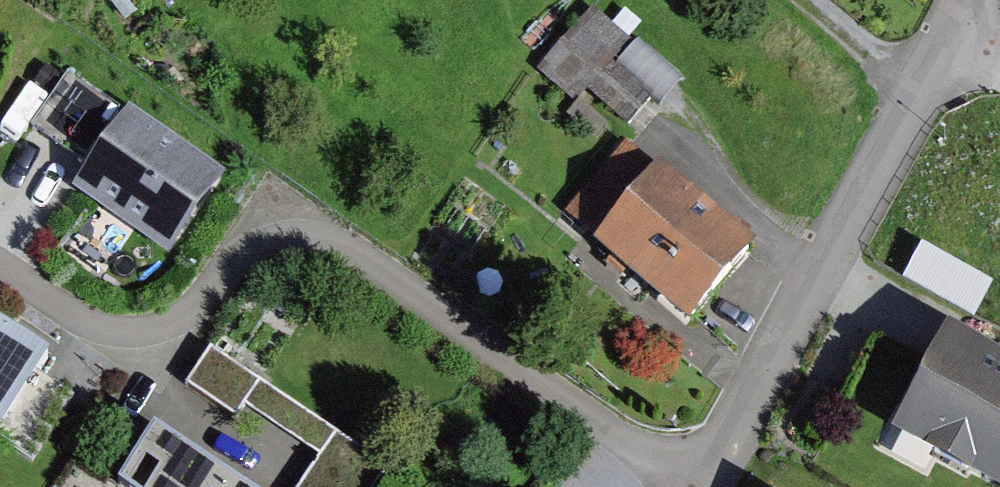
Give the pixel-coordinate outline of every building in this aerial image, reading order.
[(592,3),(535,68),(574,102),(588,86),(630,122),(652,97),(612,62),(633,38),(592,3)] [(173,260),(225,182),(69,79),(33,133),(91,171),(75,196),(173,260)] [(694,316),(754,246),(624,134),(564,204),(694,316)] [(43,375),(54,358),(0,322),(0,436),(36,461),(78,398),(43,375)] [(950,328),(894,432),(997,486),(999,486),(999,354),(950,328)] [(254,368),(206,336),(182,371),(231,404),(254,368)] [(337,426),(257,371),(241,400),(320,452),(337,426)] [(337,426),(297,486),(369,486),(388,460),(337,426)] [(148,427),(115,476),(133,486),(239,486),(148,427)]
